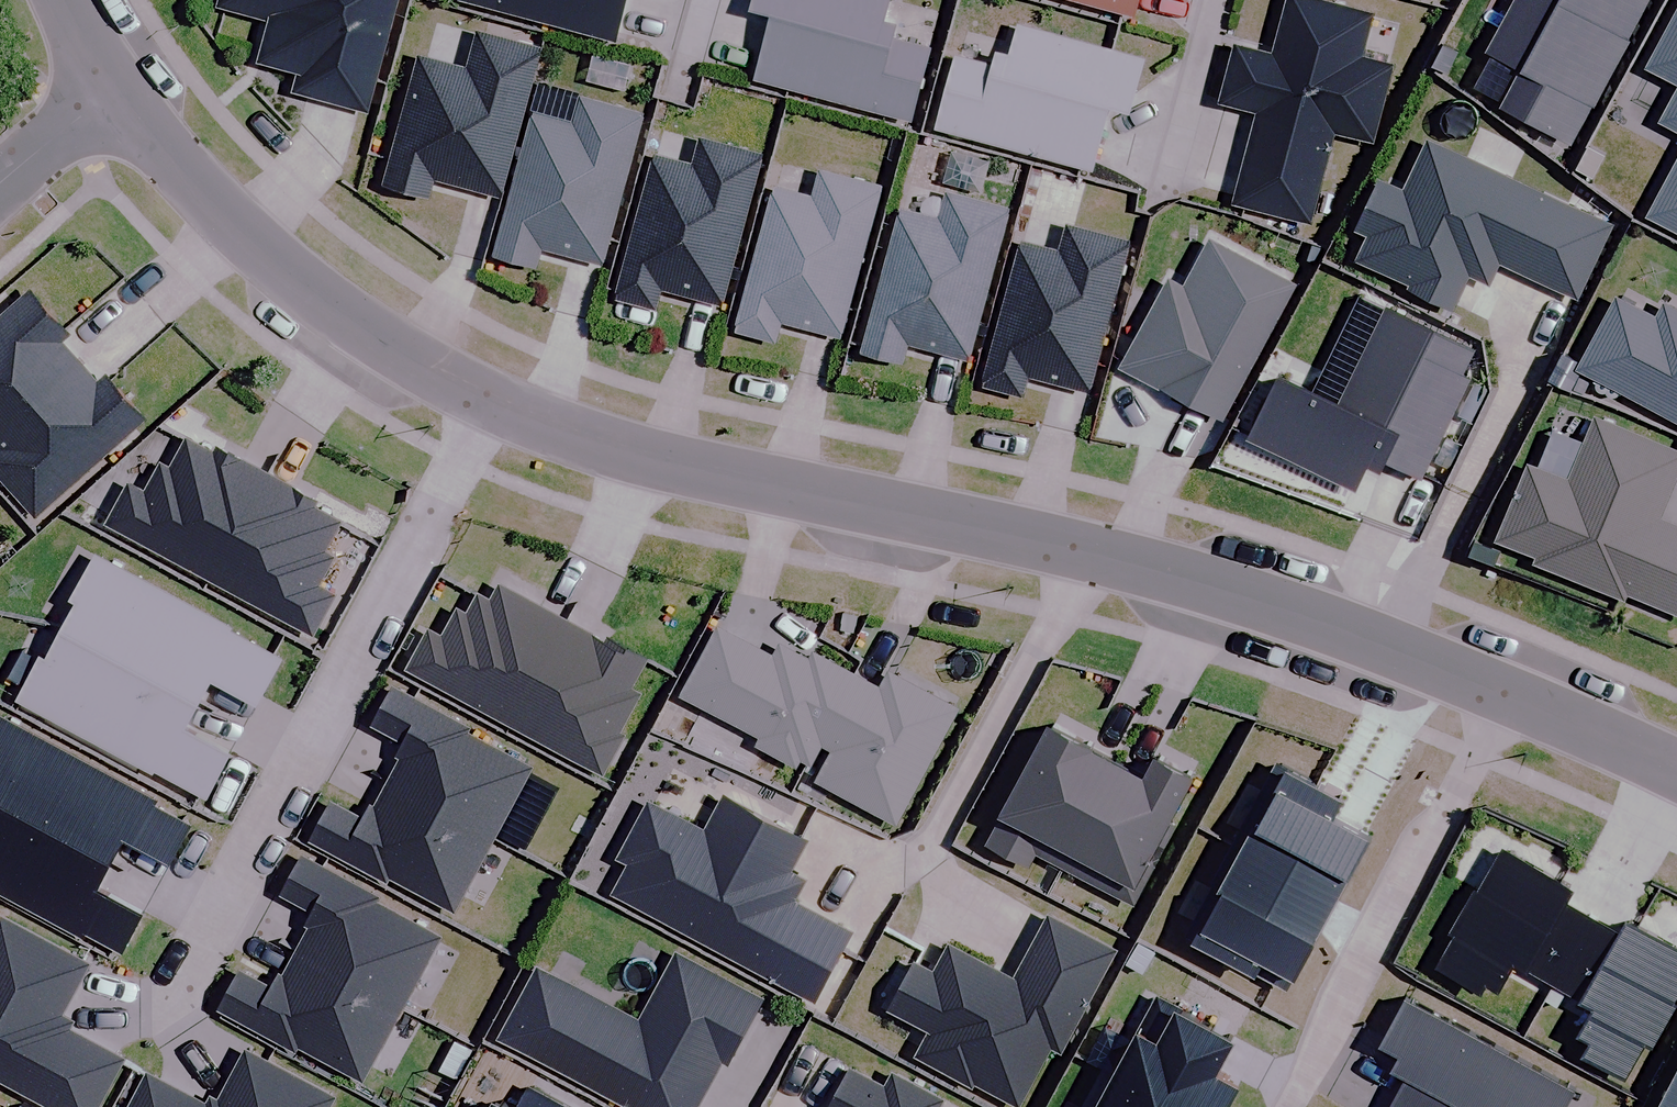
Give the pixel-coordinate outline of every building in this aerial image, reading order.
[(214,8),(266,22),(254,64),(295,75),(290,92),(363,112),(395,0),(216,0),(214,8)] [(455,1),(610,41),(621,0),(455,0),(455,1)] [(749,15),(768,20),(751,81),(905,124),(925,54),(887,43),(892,27),(877,23),(883,0),(753,0),(749,15)] [(1127,19),(1133,0),(1061,0),(1127,19)] [(1314,0),(1284,0),(1269,58),(1232,49),(1217,105),(1254,115),(1231,205),(1306,224),(1330,131),(1369,141),(1388,69),(1356,61),(1368,14),(1314,0)] [(1567,146),(1646,0),(1513,0),(1464,91),(1567,146)] [(1641,70),(1676,89),(1657,126),(1676,137),(1676,3),(1641,70)] [(951,60),(931,130),(1085,173),(1102,110),(1124,116),(1139,62),(1014,27),(1006,57),(991,53),(987,70),(951,60)] [(494,198),(535,51),(474,34),(463,73),(416,60),(380,188),(423,200),(429,180),(494,198)] [(595,266),(638,115),(579,98),(571,126),(530,115),(490,257),(530,269),(536,250),(595,266)] [(714,306),(757,155),(698,138),(690,166),(649,155),(609,297),(649,309),(655,290),(714,306)] [(1610,227),(1423,143),(1401,193),(1374,181),(1351,231),(1366,238),(1354,263),(1407,287),(1405,292),(1449,312),(1465,276),(1486,286),(1495,264),(1577,300),(1610,227)] [(1645,219),(1676,236),(1676,160),(1645,219)] [(835,342),(878,190),(819,173),(811,201),(770,190),(729,333),(770,344),(775,325),(835,342)] [(962,362),(1005,211),(946,194),(938,222),(897,211),(856,353),(897,365),(903,346),(962,362)] [(1082,396),(1125,245),(1066,228),(1058,256),(1017,244),(976,387),(1017,399),(1023,379),(1082,396)] [(1219,420),(1290,286),(1207,242),(1182,290),(1166,282),(1120,368),(1219,420)] [(89,354),(72,335),(80,328),(43,285),(0,322),(0,431),(89,354)] [(1573,372),(1676,428),(1676,314),(1662,305),(1654,320),(1613,298),(1573,372)] [(1455,377),(1467,352),(1357,299),(1309,399),(1273,382),(1244,443),(1349,492),(1361,467),(1375,474),(1381,462),(1416,479),(1463,381),(1455,377)] [(0,431),(0,432),(8,441),(0,449),(0,460),(44,510),(156,413),(118,370),(109,377),(89,354),(0,431)] [(1493,541),(1535,558),(1531,565),(1621,601),(1624,594),(1676,615),(1676,531),(1654,521),(1676,464),(1676,456),(1591,421),(1565,484),(1524,467),(1493,541)] [(219,572),(277,464),(232,440),(227,448),(200,433),(184,463),(174,458),(159,486),(141,477),(118,518),(219,572)] [(330,493),(277,464),(219,572),(323,628),(344,591),(327,582),(344,551),(336,546),(351,518),(324,504),(330,493)] [(245,623),(109,548),(86,590),(95,595),(79,623),(215,697),(229,673),(271,696),(294,653),(243,626),(245,623)] [(516,715),(575,607),(510,572),(500,591),(485,583),(475,602),(466,597),(451,626),(438,619),(416,661),(516,715)] [(614,628),(575,607),(516,715),(609,765),(630,727),(625,724),(647,684),(638,679),(656,646),(616,624),(614,628)] [(727,616),(689,683),(769,727),(764,736),(809,761),(862,664),(823,643),(819,650),(788,633),(781,646),(727,616)] [(215,697),(79,623),(63,653),(55,649),(30,693),(165,766),(166,764),(220,793),(245,746),(201,722),(215,697)] [(888,679),(862,664),(824,734),(838,741),(822,771),(902,814),(966,698),(898,661),(888,679)] [(478,717),(401,675),(380,714),(416,734),(394,774),(500,832),(541,758),(475,722),(478,717)] [(1070,855),(1133,741),(1066,705),(997,831),(1037,853),(1044,842),(1070,855)] [(204,820),(166,800),(169,795),(9,708),(7,710),(0,706),(0,761),(1,762),(0,763),(0,789),(127,858),(141,832),(184,856),(204,820)] [(1161,757),(1133,741),(1070,855),(1142,895),(1184,818),(1178,815),(1210,757),(1172,737),(1161,757)] [(1299,754),(1288,749),(1244,830),(1350,888),(1389,817),(1347,795),(1358,776),(1303,746),(1299,754)] [(340,791),(319,830),(393,871),(396,866),(462,902),(500,832),(394,774),(382,796),(379,795),(372,808),(340,791)] [(713,821),(657,790),(626,846),(639,853),(621,885),(821,993),(859,924),(799,891),(811,871),(799,864),(817,831),(733,785),(713,821)] [(0,789),(0,880),(93,930),(95,927),(134,948),(155,909),(112,886),(127,858),(0,789)] [(1350,888),(1244,830),(1193,922),(1292,976),(1306,951),(1313,955),(1350,888)] [(1521,951),(1563,975),(1602,904),(1574,889),(1583,873),(1514,835),(1488,882),(1483,879),(1459,923),(1464,925),(1448,955),(1490,978),(1496,967),(1509,974),(1521,951)] [(386,886),(309,844),(287,883),(323,903),(301,943),(408,1001),(448,927),(383,891),(386,886)] [(1602,904),(1563,975),(1604,997),(1590,1022),(1603,1030),(1596,1044),(1635,1065),(1654,1030),(1663,1035),(1676,1009),(1676,928),(1640,908),(1633,921),(1602,904)] [(96,954),(8,906),(0,920),(0,1065),(78,1106),(98,1106),(131,1047),(77,1018),(81,1010),(68,1003),(96,954)] [(1067,1043),(1122,942),(1055,906),(1022,967),(960,933),(944,963),(924,952),(898,999),(938,1020),(924,1045),(980,1076),(982,1072),(1025,1096),(1057,1037),(1067,1043)] [(248,960),(226,999),(301,1040),(304,1035),(370,1071),(408,1001),(301,943),(289,965),(287,964),(279,977),(248,960)] [(508,1029),(652,1106),(696,1106),(727,1051),(733,1055),(769,990),(686,944),(648,1014),(546,959),(508,1029)] [(1166,985),(1121,1067),(1194,1106),(1231,1106),(1254,1066),(1233,1055),(1251,1021),(1192,989),(1188,997),(1166,985)] [(1416,988),(1392,1030),(1411,1041),(1403,1056),(1418,1064),(1394,1106),(1565,1106),(1581,1078),(1416,988)] [(155,1062),(130,1106),(331,1106),(342,1087),(257,1040),(224,1100),(155,1062)] [(858,1056),(832,1103),(840,1106),(940,1106),(950,1089),(902,1063),(895,1076),(858,1056)] [(1121,1067),(1099,1106),(1194,1106),(1121,1067)] [(509,1080),(495,1106),(592,1106),(536,1077),(529,1090),(509,1080)]
